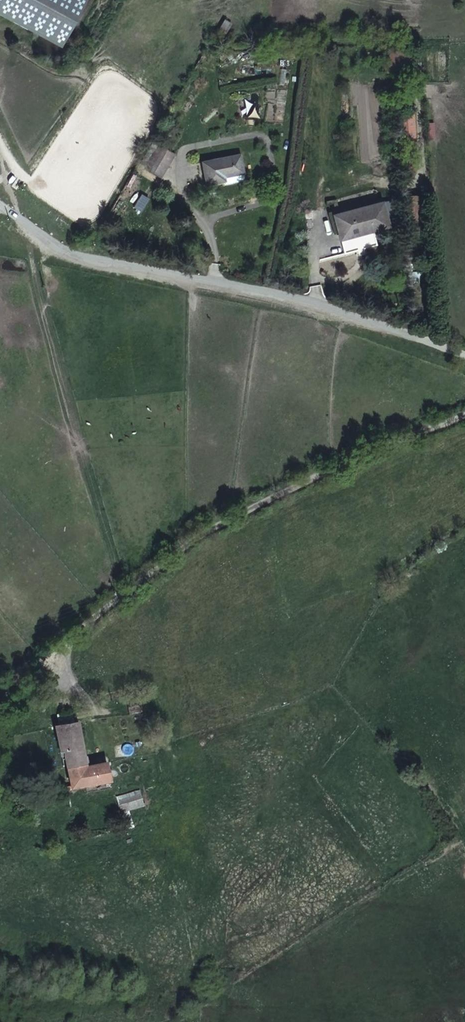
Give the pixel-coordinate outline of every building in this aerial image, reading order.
[(76,38),(94,0),(0,0),(0,3),(76,38)] [(176,157),(160,148),(148,168),(164,177),(176,157)] [(242,156),(205,163),(209,186),(246,178),(242,156)] [(396,201),(395,201),(347,209),(352,246),(378,242),(376,230),(399,226),(396,201)] [(128,703),(131,712),(143,710),(141,700),(128,703)] [(60,748),(69,785),(70,788),(118,776),(114,765),(89,771),(87,763),(89,762),(87,752),(84,753),(77,719),(52,724),(57,749),(60,748)] [(89,771),(114,765),(112,757),(89,762),(87,763),(89,771)] [(125,781),(112,784),(115,791),(128,787),(125,781)] [(139,788),(116,794),(121,808),(143,803),(139,788)]
